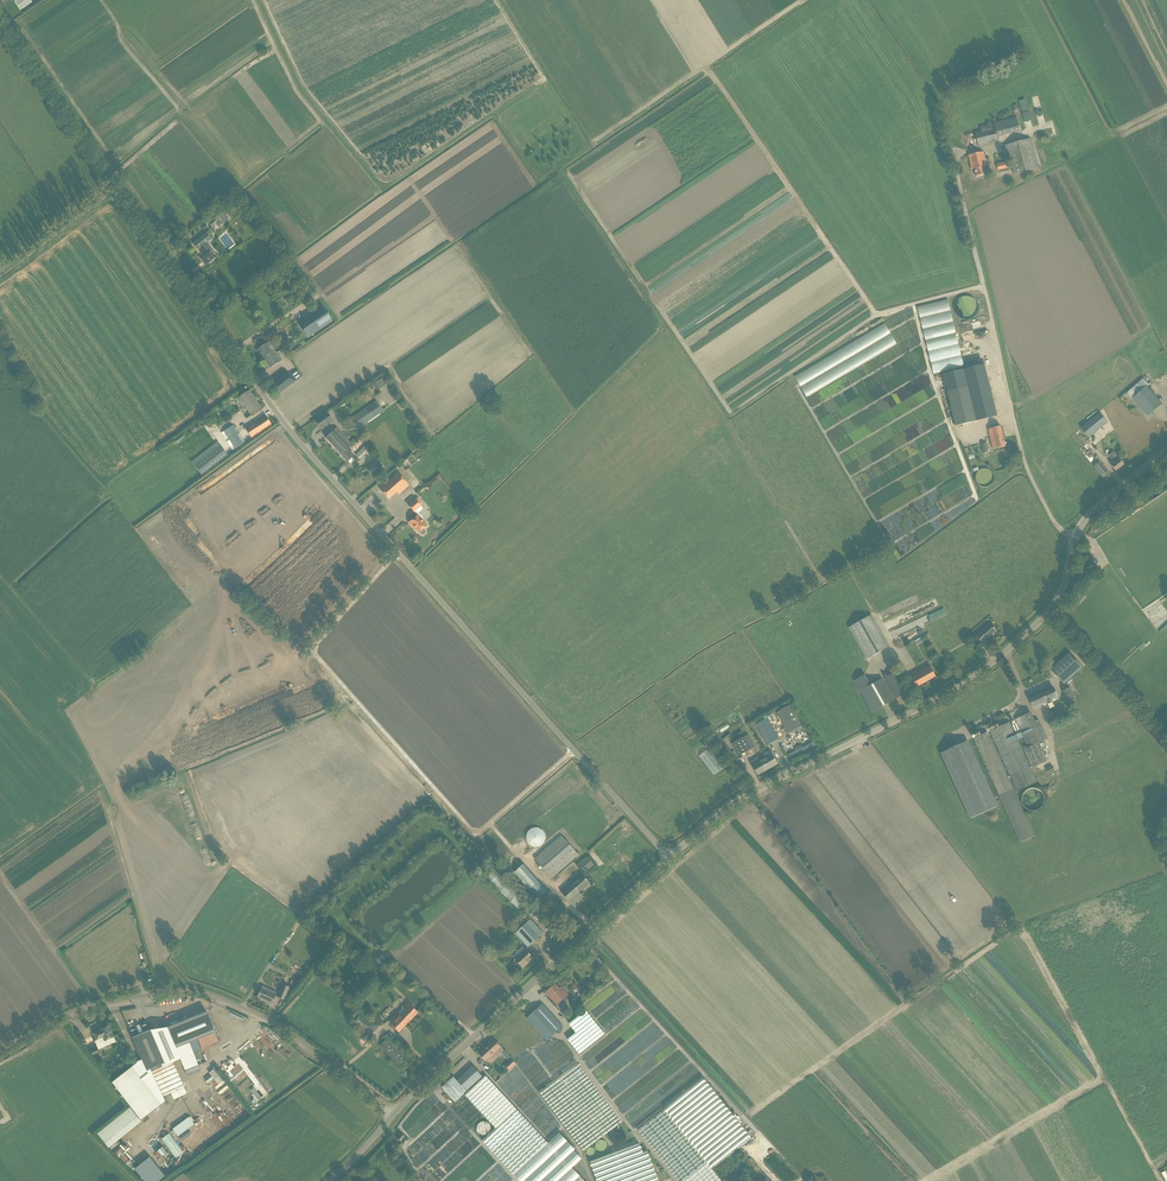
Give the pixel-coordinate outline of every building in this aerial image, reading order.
[(17,0),(23,9),(31,3),(30,0),(17,0)] [(997,123),(1000,138),(1023,133),(1020,119),(997,123)] [(981,131),(975,133),(978,146),(984,145),(989,144),(989,142),(998,140),(997,137),(994,123),(986,125),(980,127),(980,129),(981,131),(986,129),(986,132),(981,133),(981,131)] [(1014,175),(1038,168),(1030,139),(1004,145),(1006,152),(1008,152),(1014,175)] [(976,176),(982,175),(985,174),(984,167),(987,166),(983,152),(974,154),(968,155),(971,167),(970,167),(971,169),(971,170),(974,169),(976,176)] [(1011,168),(1009,160),(995,163),(997,171),(1011,168)] [(229,219),(224,213),(225,212),(224,211),(212,220),(213,220),(208,224),(212,228),(216,224),(218,227),(229,219)] [(193,244),(198,250),(199,249),(205,256),(201,260),(205,265),(217,257),(206,243),(211,240),(205,234),(193,244)] [(308,339),(333,321),(322,306),(312,314),(313,315),(309,318),(308,316),(297,323),(308,339)] [(270,368),(275,365),(278,363),(277,363),(281,360),(275,351),(271,353),(265,344),(258,349),(270,368)] [(984,364),(943,374),(955,425),(997,415),(984,364)] [(282,391),(301,376),(297,371),(291,376),(283,367),(265,381),(277,395),(282,391)] [(386,377),(377,384),(382,391),(391,384),(386,377)] [(1143,378),(1127,393),(1132,399),(1146,386),(1148,384),(1143,378)] [(1162,404),(1158,399),(1146,386),(1132,399),(1148,416),(1162,404)] [(261,408),(250,391),(239,397),(236,399),(242,409),(245,407),(250,415),(261,408)] [(356,431),(367,423),(369,421),(383,412),(376,401),(349,420),(356,431)] [(326,412),(314,420),(321,430),(333,422),(326,412)] [(1099,413),(1081,428),(1089,438),(1107,423),(1099,413)] [(259,420),(245,429),(251,438),(267,428),(272,425),(265,415),(264,416),(264,417),(259,420)] [(233,425),(224,431),(228,439),(238,433),(233,425)] [(993,449),(1000,448),(1005,446),(1001,426),(995,428),(988,429),(993,449)] [(325,438),(341,455),(347,449),(352,445),(336,428),(325,438)] [(215,438),(211,432),(200,440),(204,446),(215,438)] [(183,434),(175,440),(177,442),(185,437),(183,434)] [(206,450),(191,462),(202,476),(228,455),(220,445),(217,448),(214,444),(206,450)] [(356,463),(361,459),(369,451),(365,446),(361,450),(355,456),(350,451),(347,449),(341,455),(347,462),(349,460),(350,460),(350,459),(352,458),(356,463)] [(1124,465),(1118,458),(1115,453),(1110,457),(1114,462),(1110,465),(1116,471),(1124,465)] [(1102,476),(1108,471),(1100,462),(1094,467),(1102,476)] [(398,495),(403,491),(409,486),(398,473),(384,485),(380,489),(388,499),(396,492),(398,495)] [(414,512),(418,508),(421,506),(415,500),(413,502),(409,506),(414,512)] [(417,515),(417,516),(409,523),(412,527),(413,526),(419,533),(419,532),(421,535),(423,535),(426,533),(426,531),(423,529),(426,526),(417,515)] [(920,628),(950,617),(947,610),(918,621),(920,628)] [(866,659),(873,656),(889,647),(871,615),(848,628),(866,659)] [(976,636),(979,638),(983,643),(991,636),(990,636),(996,631),(992,626),(990,624),(976,636)] [(1064,684),(1070,678),(1081,668),(1073,658),(1069,653),(1051,669),(1055,674),(1064,684)] [(909,676),(913,682),(916,688),(936,676),(933,671),(929,664),(909,676)] [(896,699),(908,692),(905,687),(897,672),(884,679),(893,694),(896,699)] [(871,685),(865,675),(855,680),(873,712),(893,700),(881,679),(871,685)] [(1070,687),(1062,691),(1067,704),(1075,700),(1075,699),(1073,693),(1070,687)] [(1057,697),(1056,693),(1053,688),(1029,699),(1033,708),(1052,699),(1057,697)] [(999,709),(1002,715),(1014,710),(1011,704),(999,709)] [(777,713),(786,729),(789,734),(803,726),(800,720),(791,705),(777,713)] [(751,716),(754,720),(762,712),(758,707),(752,713),(753,714),(751,716)] [(1027,714),(1015,719),(1017,723),(1019,729),(1027,747),(1024,749),(1031,766),(1032,768),(1046,762),(1038,742),(1046,739),(1041,725),(1038,720),(1034,721),(1032,717),(1029,719),(1027,714)] [(718,726),(724,737),(745,726),(739,715),(718,726)] [(764,720),(763,717),(749,724),(752,729),(756,726),(764,740),(767,746),(779,739),(776,734),(767,718),(764,720)] [(1016,791),(1036,782),(1030,766),(1012,727),(1009,722),(989,731),(992,736),(1010,775),(1016,791)] [(1020,842),(1034,836),(1025,816),(990,737),(987,732),(973,738),(976,744),(1000,796),(1003,804),(1020,842)] [(755,747),(748,735),(731,744),(738,756),(755,747)] [(941,753),(971,818),(997,807),(967,741),(941,753)] [(778,764),(770,751),(764,754),(766,757),(762,760),(765,765),(766,764),(769,769),(778,764)] [(765,765),(762,760),(760,761),(758,758),(750,762),(758,775),(769,769),(766,764),(765,765)] [(1052,765),(1045,769),(1047,774),(1055,770),(1052,765)] [(1044,801),(1044,800),(1044,799),(1044,798),(1043,797),(1043,795),(1042,793),(1041,792),(1040,792),(1039,790),(1038,790),(1037,789),(1036,789),(1034,789),(1033,788),(1032,788),(1030,789),(1029,789),(1028,789),(1027,790),(1025,791),(1025,792),(1024,792),(1023,793),(1022,795),(1022,796),(1021,798),(1021,800),(1021,802),(1022,803),(1022,804),(1023,806),(1024,807),(1025,808),(1027,809),(1028,810),(1029,810),(1030,811),(1032,811),(1033,811),(1034,811),(1036,810),(1037,810),(1038,809),(1039,809),(1040,808),(1041,807),(1042,806),(1043,804),(1043,802),(1044,802),(1044,801)] [(107,797),(103,799),(108,807),(112,804),(107,797)] [(103,806),(97,812),(100,816),(107,810),(103,806)] [(545,836),(545,835),(544,833),(543,831),(542,830),(541,830),(540,829),(539,828),(538,828),(536,828),(535,828),(532,828),(531,829),(530,829),(529,830),(529,831),(527,832),(527,833),(527,834),(526,836),(526,837),(526,838),(527,839),(527,841),(527,842),(528,843),(529,844),(530,845),(531,845),(532,846),(533,846),(535,846),(536,846),(537,846),(539,846),(540,845),(541,845),(542,844),(543,843),(543,842),(544,841),(545,840),(545,838),(545,837),(545,836)] [(578,855),(561,835),(535,858),(552,878),(578,855)] [(595,865),(588,857),(579,865),(585,873),(595,865)] [(537,900),(546,893),(523,865),(514,872),(537,900)] [(561,892),(571,903),(575,908),(585,899),(580,892),(590,884),(586,879),(582,875),(574,883),(573,882),(561,892)] [(543,933),(539,929),(530,919),(515,933),(528,947),(543,933)] [(534,958),(529,954),(525,949),(515,959),(519,963),(523,968),(523,967),(529,961),(529,962),(534,958)] [(374,964),(377,968),(383,963),(379,959),(374,964)] [(567,1000),(565,998),(568,995),(565,991),(561,987),(559,988),(555,984),(545,993),(549,998),(550,997),(561,1009),(565,1005),(565,1002),(567,1000)] [(290,987),(283,985),(277,997),(284,1000),(290,987)] [(268,1002),(267,1003),(272,1005),(276,995),(266,991),(267,988),(262,986),(257,997),(266,1001),(268,1002)] [(338,993),(334,997),(343,1005),(346,1001),(338,993)] [(278,999),(275,1007),(282,1009),(285,1001),(278,999)] [(388,1022),(394,1028),(399,1032),(418,1013),(413,1009),(407,1002),(388,1022)] [(563,1026),(547,1008),(543,1004),(527,1018),(547,1040),(563,1026)] [(579,1055),(605,1034),(585,1010),(568,1024),(575,1032),(567,1039),(579,1055)] [(167,1027),(170,1033),(185,1071),(198,1065),(193,1052),(218,1042),(206,1012),(167,1027)] [(146,1071),(152,1069),(165,1063),(150,1029),(148,1024),(140,1027),(140,1028),(137,1029),(137,1028),(130,1032),(146,1071)] [(94,1034),(96,1039),(97,1040),(102,1038),(103,1042),(105,1042),(107,1041),(107,1040),(114,1037),(111,1031),(109,1026),(99,1030),(100,1031),(94,1034)] [(413,1059),(388,1036),(378,1047),(403,1070),(413,1059)] [(495,1040),(479,1054),(483,1058),(486,1061),(491,1056),(496,1052),(495,1051),(497,1050),(501,1053),(504,1051),(504,1050),(500,1046),(499,1044),(495,1040)] [(96,1054),(94,1055),(97,1062),(103,1059),(100,1052),(96,1054)] [(183,1087),(184,1087),(172,1062),(149,1073),(160,1098),(170,1093),(173,1100),(187,1094),(183,1087)] [(577,1063),(539,1092),(583,1151),(621,1122),(577,1063)] [(466,1090),(482,1076),(472,1066),(457,1080),(453,1076),(442,1087),(455,1101),(467,1091),(466,1090)] [(140,1120),(160,1105),(131,1067),(111,1082),(140,1120)] [(214,1079),(218,1085),(223,1081),(214,1069),(209,1073),(214,1079)] [(465,1095),(496,1128),(482,1141),(513,1174),(548,1143),(517,1108),(485,1075),(465,1095)] [(750,1137),(702,1077),(637,1130),(678,1180),(722,1180),(712,1168),(750,1137)] [(141,1122),(129,1108),(97,1134),(108,1148),(141,1122)] [(192,1118),(173,1132),(178,1139),(197,1125),(192,1118)] [(513,1174),(520,1180),(558,1180),(572,1168),(582,1159),(560,1133),(548,1143),(513,1174)] [(179,1150),(182,1152),(183,1149),(186,1150),(189,1145),(184,1142),(179,1150)] [(639,1143),(590,1162),(597,1180),(659,1180),(647,1151),(643,1153),(639,1143)] [(116,1153),(121,1159),(131,1150),(125,1144),(116,1153)] [(162,1152),(172,1164),(178,1159),(170,1148),(167,1150),(166,1149),(162,1152)] [(142,1166),(149,1173),(153,1168),(146,1161),(142,1166)] [(572,1168),(558,1180),(585,1180),(572,1168)]
